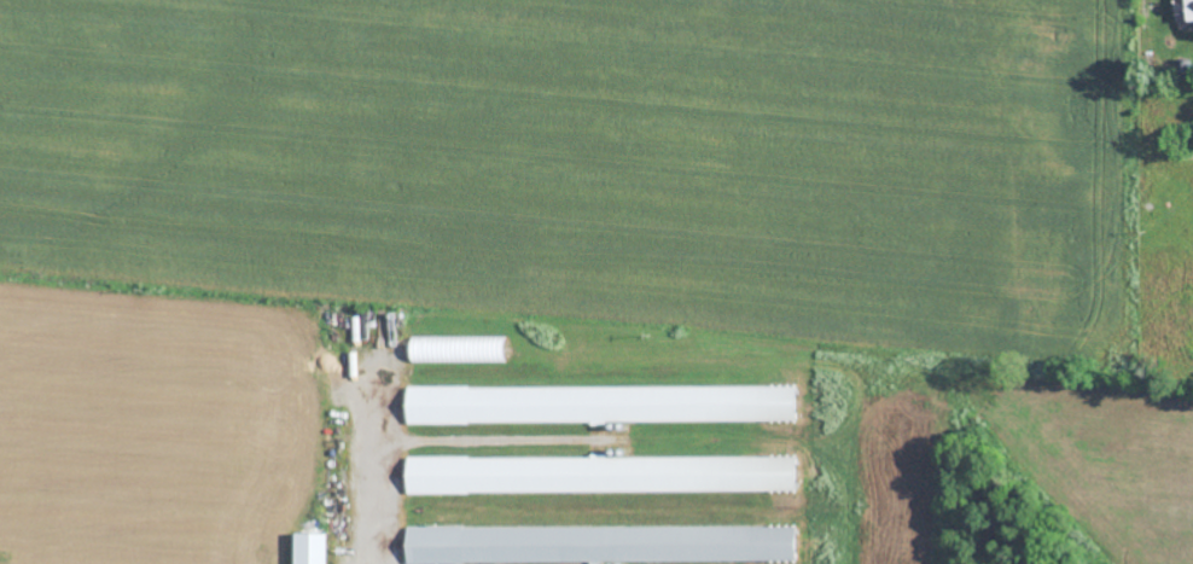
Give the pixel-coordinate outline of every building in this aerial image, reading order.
[(1179,26),(1192,26),(1192,0),(1177,0),(1179,26)] [(507,339),(413,341),(414,362),(507,360),(507,339)] [(799,419),(798,384),(410,387),(410,423),(627,421),(799,419)] [(410,457),(410,492),(799,490),(799,455),(410,457)] [(799,559),(799,524),(410,528),(411,563),(799,559)] [(331,532),(299,531),(299,563),(331,563),(331,532)]
